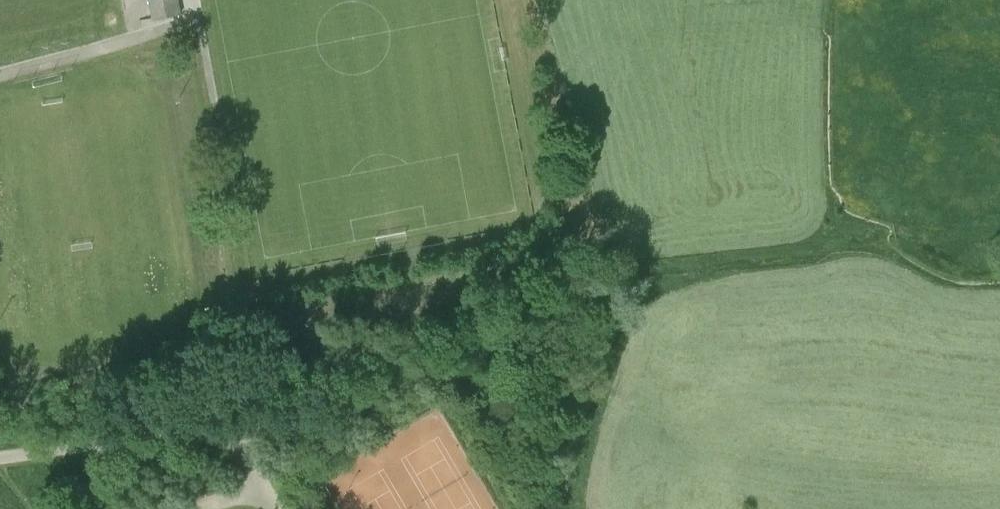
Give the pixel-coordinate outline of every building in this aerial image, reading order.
[(178,0),(149,0),(153,19),(180,14),(178,0)]
